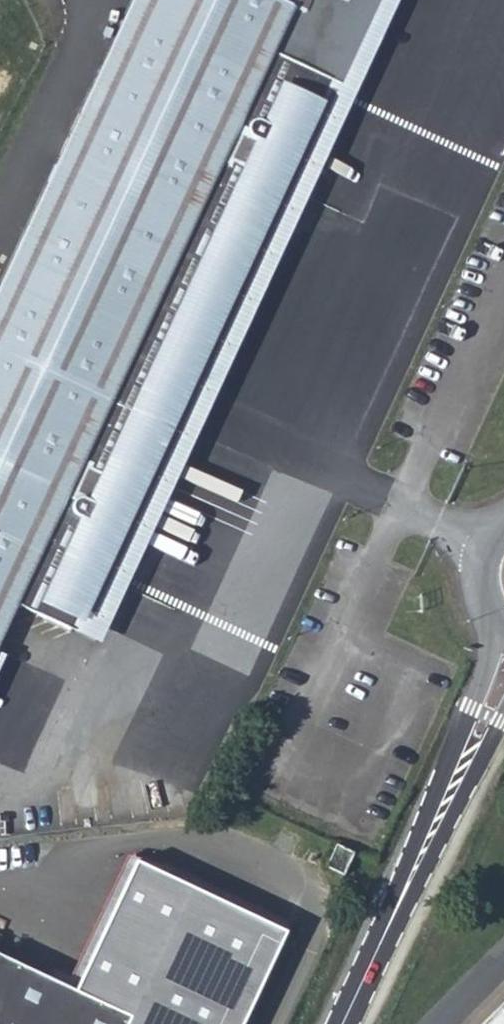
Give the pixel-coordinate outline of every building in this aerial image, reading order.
[(156,460),(228,308),(338,75),(354,83),(392,0),(309,0),(304,10),(283,0),(139,0),(0,293),(0,636),(17,600),(78,627),(156,460)] [(304,10),(309,0),(283,0),(304,10)] [(78,627),(101,637),(261,298),(359,85),(354,83),(338,75),(228,308),(156,460),(78,627)] [(324,869),(343,877),(354,854),(335,845),(324,869)] [(80,996),(129,1019),(126,1023),(248,1023),(289,936),(141,866),(80,996)] [(129,1019),(80,996),(0,958),(0,1023),(126,1023),(129,1019)] [(466,1023),(503,1023),(503,986),(466,1023)]
